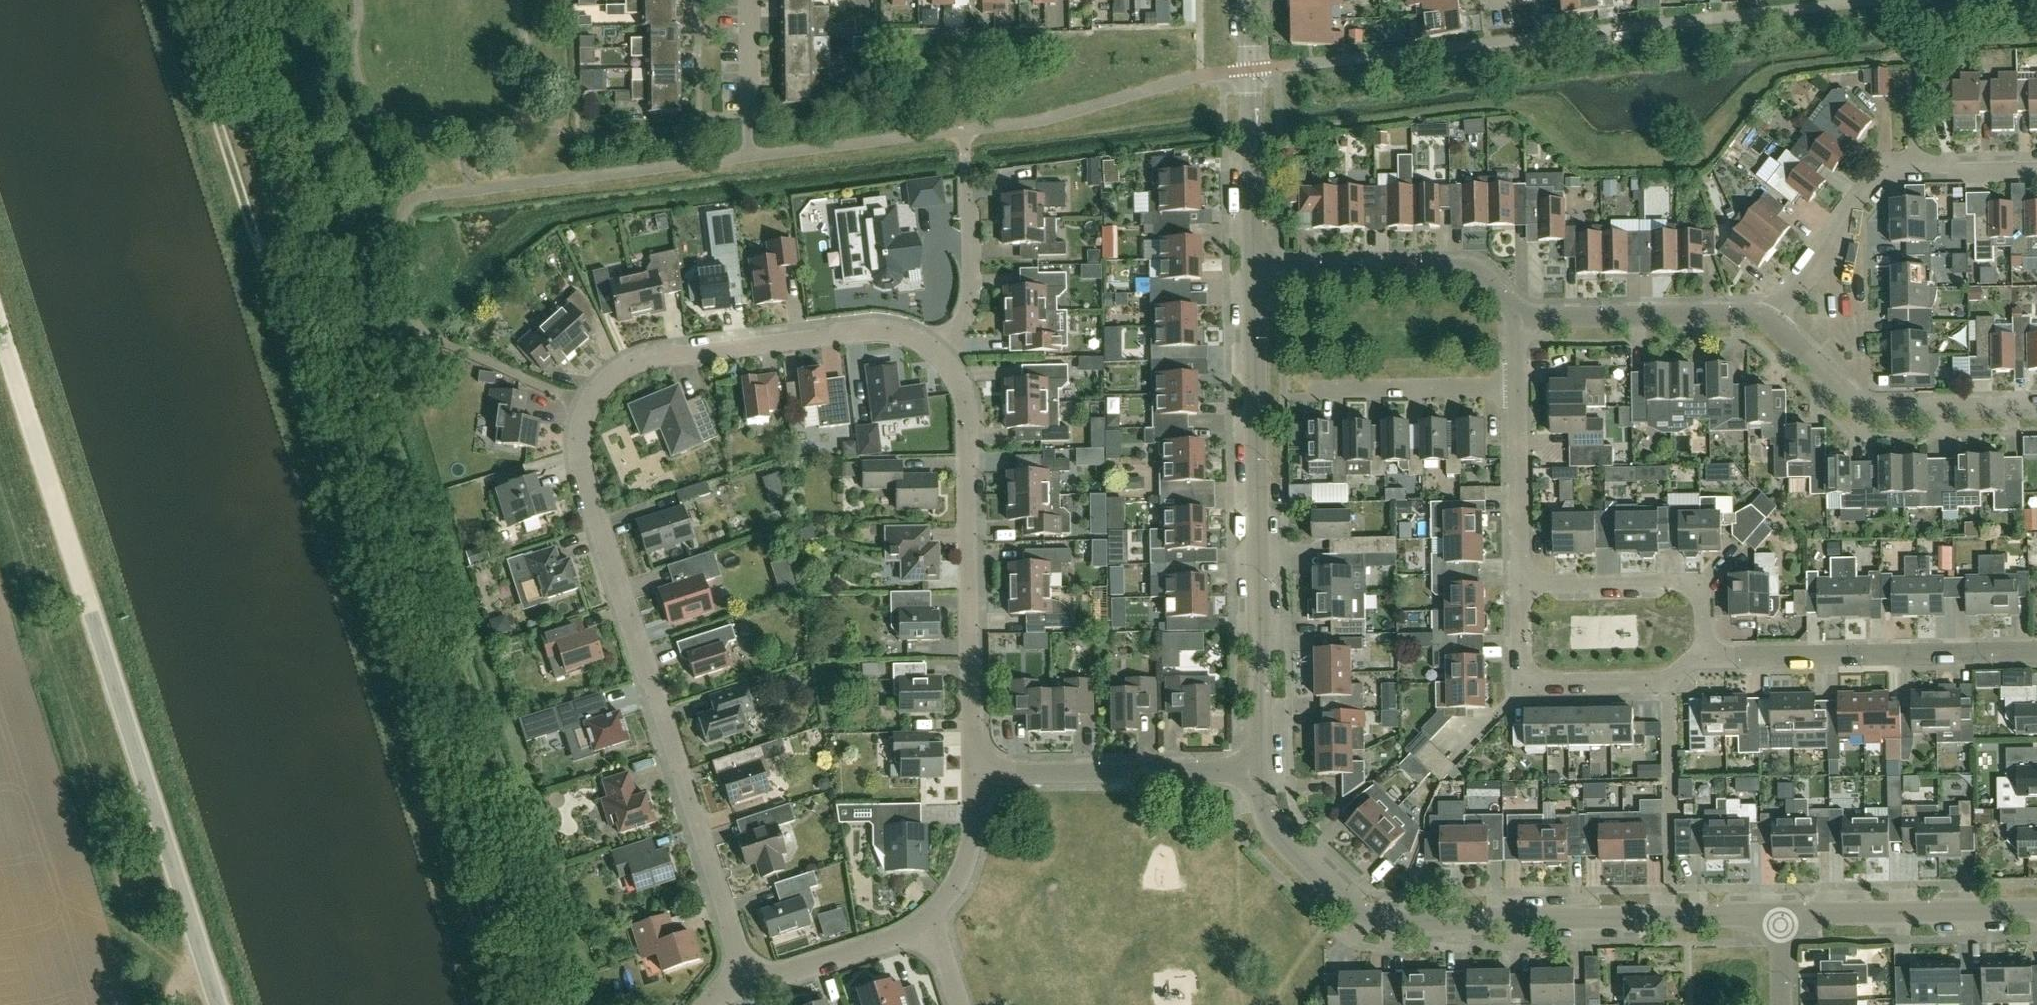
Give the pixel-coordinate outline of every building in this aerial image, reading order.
[(829,15),(829,6),(812,6),(812,0),(780,0),(780,17),(829,15)] [(995,0),(982,0),(982,14),(993,14),(993,4),(995,4),(995,0)] [(1333,19),(1332,4),(1343,4),(1343,0),(1292,0),(1293,20),(1333,19)] [(1410,6),(1423,4),(1425,15),(1462,10),(1461,0),(1409,0),(1410,6)] [(1564,14),(1613,7),(1612,0),(1563,0),(1564,14)] [(1638,9),(1660,9),(1660,0),(1638,0),(1638,9)] [(1171,24),(1170,3),(1157,4),(1158,25),(1171,24)] [(641,26),(679,25),(679,24),(675,24),(674,4),(627,4),(627,13),(641,13),(641,26)] [(1462,10),(1425,15),(1426,26),(1413,28),(1414,39),(1465,33),(1462,10)] [(829,15),(780,17),(781,38),(830,37),(813,37),(813,25),(830,25),(829,15)] [(1293,45),(1344,44),(1344,33),(1333,33),(1333,19),(1293,20),(1293,45)] [(641,27),(645,26),(645,38),(633,38),(633,47),(680,47),(679,25),(641,26),(641,27)] [(830,37),(781,38),(781,60),(830,58),(830,37)] [(680,47),(633,47),(633,57),(646,56),(646,68),(680,68),(680,47)] [(596,48),(581,48),(581,64),(596,64),(596,48)] [(782,81),(814,80),(814,68),(831,67),(830,58),(781,60),(782,81)] [(840,75),(854,75),(854,60),(841,60),(840,75)] [(680,68),(646,68),(646,81),(633,81),(633,90),(681,90),(680,68)] [(1873,97),(1888,97),(1887,70),(1864,70),(1864,84),(1872,84),(1873,97)] [(1981,116),(1981,113),(1980,82),(1980,74),(1961,75),(1962,83),(1941,83),(1941,113),(1954,113),(1955,132),(1976,132),(1976,116),(1981,116)] [(2018,112),(2018,82),(2018,74),(1999,74),(1999,82),(1980,82),(1981,113),(1992,113),(1993,131),(2015,131),(2014,116),(2019,115),(2018,112)] [(814,80),(782,81),(782,103),(831,102),(831,93),(814,93),(814,80)] [(2018,82),(2018,112),(2030,112),(2030,131),(2036,131),(2036,81),(2018,82)] [(681,90),(633,90),(634,100),(647,99),(647,113),(681,112),(681,90)] [(1814,125),(1840,144),(1847,135),(1856,142),(1872,122),(1847,102),(1845,90),(1833,91),(1827,99),(1827,100),(1824,104),(1828,107),(1814,125)] [(1805,136),(1791,154),(1817,174),(1824,165),(1833,172),(1849,152),(1840,144),(1814,125),(1810,121),(1804,129),(1804,130),(1801,133),(1805,136)] [(1448,125),(1433,125),(1433,138),(1448,137),(1448,125)] [(1817,174),(1791,154),(1787,151),(1778,163),(1773,159),(1760,176),(1769,183),(1767,185),(1793,205),(1801,195),(1810,202),(1826,181),(1817,174)] [(1389,227),(1414,227),(1414,179),(1413,155),(1398,155),(1399,187),(1376,187),(1377,212),(1389,212),(1389,227)] [(1183,158),(1151,158),(1152,185),(1154,187),(1158,187),(1158,192),(1199,192),(1198,171),(1186,172),(1183,169),(1183,158)] [(1527,184),(1527,225),(1539,225),(1539,241),(1565,240),(1565,227),(1565,175),(1554,175),(1555,188),(1527,188),(1527,184)] [(1464,226),(1490,226),(1489,178),(1479,178),(1479,185),(1451,186),(1452,210),(1464,210),(1464,226)] [(1527,225),(1527,184),(1498,185),(1498,178),(1489,178),(1490,226),(1515,225),(1515,210),(1527,209),(1527,225)] [(1440,211),(1452,210),(1451,186),(1423,186),(1423,179),(1414,179),(1414,227),(1440,227),(1440,211)] [(943,203),(940,180),(908,184),(911,207),(943,203)] [(1339,228),(1339,180),(1329,181),(1329,188),(1300,188),(1301,213),(1313,213),(1314,229),(1339,228)] [(1365,212),(1377,212),(1376,187),(1348,187),(1348,180),(1339,180),(1339,228),(1365,228),(1365,212)] [(1003,196),(1003,220),(1043,220),(1043,209),(1065,208),(1064,183),(1036,184),(1036,196),(1003,196)] [(1891,201),(1891,222),(1938,221),(1938,206),(1933,200),(1926,201),(1926,187),(1908,187),(1908,201),(1891,201)] [(1153,226),(1184,226),(1184,215),(1187,212),(1199,212),(1199,192),(1158,192),(1148,192),(1149,213),(1153,213),(1153,226)] [(1785,208),(1766,193),(1749,215),(1743,211),(1737,218),(1775,248),(1790,227),(1778,218),(1785,208)] [(868,212),(842,215),(850,281),(870,278),(870,280),(873,282),(876,285),(884,288),(892,287),(898,283),(902,275),(902,270),(902,269),(918,267),(914,235),(900,237),(895,233),(897,231),(894,208),(890,209),(883,210),(881,205),(877,203),(872,204),(869,207),(868,212)] [(1990,203),(1990,215),(1967,216),(1968,245),(1976,245),(1976,262),(1994,262),(1994,239),(2012,239),(2012,267),(2013,267),(2012,203),(1990,203)] [(2012,215),(2012,203),(2013,267),(2023,267),(2022,256),(2030,256),(2030,255),(2036,255),(2036,203),(2026,203),(2026,215),(2012,215)] [(1966,204),(1954,205),(1954,221),(1967,220),(1966,204)] [(1814,210),(1808,216),(1822,230),(1828,224),(1814,210)] [(1775,248),(1737,218),(1731,226),(1737,230),(1720,252),(1739,268),(1747,258),(1759,268),(1775,248)] [(1055,243),(1055,233),(1055,219),(1043,220),(1003,220),(1004,244),(1037,244),(1037,256),(1066,255),(1065,243),(1055,243)] [(1629,258),(1641,257),(1640,232),(1640,221),(1612,221),(1612,226),(1602,226),(1603,274),(1629,274),(1629,258)] [(1938,221),(1891,222),(1892,243),(1907,243),(1907,255),(1931,255),(1931,242),(1934,242),(1938,237),(1938,221)] [(1653,273),(1679,272),(1678,224),(1668,224),(1668,232),(1640,232),(1641,257),(1653,257),(1653,273)] [(1716,255),(1715,231),(1687,231),(1687,224),(1678,224),(1679,272),(1704,272),(1704,256),(1716,255)] [(1160,260),(1200,259),(1200,239),(1187,239),(1185,237),(1184,226),(1153,226),(1153,241),(1160,241),(1160,260)] [(1578,274),(1603,274),(1602,226),(1593,226),(1593,233),(1578,233),(1578,227),(1565,227),(1565,240),(1565,259),(1577,259),(1578,274)] [(750,260),(755,304),(786,301),(782,267),(796,265),(793,241),(768,244),(769,258),(750,260)] [(633,276),(641,315),(651,313),(652,314),(665,311),(662,296),(681,291),(676,250),(649,256),(651,263),(646,270),(647,273),(633,276)] [(699,277),(688,278),(691,301),(702,300),(703,311),(730,308),(729,298),(727,282),(741,280),(737,254),(714,257),(716,269),(699,271),(699,277)] [(1892,289),(1938,288),(1938,285),(1937,282),(1936,279),(1936,276),(1935,273),(1933,271),(1932,268),(1931,255),(1907,255),(1907,268),(1892,268),(1892,289)] [(1200,259),(1160,260),(1160,279),(1149,280),(1150,294),(1180,293),(1186,293),(1185,282),(1188,280),(1200,279),(1200,259)] [(641,315),(633,276),(610,282),(607,269),(593,272),(598,297),(612,294),(618,322),(632,319),(631,317),(641,315)] [(1004,288),(1005,312),(1057,311),(1057,299),(1059,299),(1067,291),(1066,273),(1038,274),(1038,288),(1004,288)] [(1933,322),(1932,309),(1934,306),(1935,303),(1936,300),(1937,297),(1937,294),(1938,291),(1938,288),(1892,289),(1893,310),(1909,310),(1909,322),(1933,322)] [(551,321),(577,350),(595,334),(587,325),(596,317),(588,302),(578,291),(566,302),(569,305),(551,321)] [(1155,327),(1195,327),(1195,307),(1182,307),(1180,304),(1180,293),(1150,294),(1150,319),(1153,322),(1155,322),(1155,327)] [(2013,310),(2013,335),(1996,335),(1995,318),(1977,318),(1978,360),(1992,359),(1993,371),(2014,371),(2013,310)] [(2013,310),(2014,371),(2015,371),(2015,359),(2028,359),(2029,371),(2036,371),(2036,335),(2032,335),(2031,317),(2022,317),(2022,310),(2013,310)] [(1067,311),(1057,311),(1005,312),(1005,336),(1022,336),(1022,348),(1067,347),(1067,311)] [(577,350),(551,321),(533,337),(530,333),(520,343),(540,366),(551,357),(559,366),(577,350)] [(1893,335),(1894,356),(1939,355),(1928,355),(1928,335),(1933,335),(1933,322),(1909,322),(1909,335),(1893,335)] [(1195,327),(1155,327),(1155,332),(1153,333),(1150,335),(1151,361),(1181,361),(1181,350),(1183,347),(1195,347),(1195,327)] [(1893,355),(1893,339),(1881,339),(1882,355),(1893,355)] [(1939,355),(1894,356),(1894,377),(1909,377),(1910,389),(1935,388),(1935,374),(1937,368),(1938,364),(1938,360),(1938,357),(1939,357),(1939,355)] [(1181,361),(1151,361),(1151,387),(1154,390),(1156,390),(1156,395),(1196,394),(1196,374),(1184,374),(1181,372),(1181,361)] [(1687,361),(1670,362),(1671,414),(1684,413),(1684,421),(1709,420),(1709,401),(1709,392),(1694,393),(1693,366),(1690,366),(1690,365),(1689,362),(1687,361)] [(1094,362),(1094,375),(1104,375),(1104,362),(1094,362)] [(1671,414),(1670,362),(1654,362),(1652,363),(1650,366),(1650,367),(1647,367),(1648,394),(1632,394),(1633,422),(1658,422),(1658,414),(1671,414)] [(1006,380),(1006,404),(1058,404),(1058,390),(1061,390),(1068,383),(1067,365),(1039,366),(1040,380),(1006,380)] [(875,420),(926,414),(923,388),(897,391),(894,366),(868,369),(875,420)] [(1709,366),(1709,392),(1709,401),(1709,420),(1710,420),(1710,432),(1710,418),(1723,418),(1723,420),(1748,420),(1748,392),(1733,392),(1732,366),(1709,366)] [(823,368),(798,372),(803,409),(816,407),(819,428),(850,424),(846,393),(827,396),(823,368)] [(1552,404),(1552,409),(1587,408),(1587,396),(1605,395),(1605,369),(1570,370),(1570,383),(1552,383),(1552,388),(1548,388),(1549,405),(1552,404)] [(755,377),(741,378),(747,421),(770,418),(769,412),(781,410),(777,380),(756,383),(755,377)] [(678,386),(629,406),(641,436),(661,428),(672,456),(718,437),(701,396),(685,403),(678,386)] [(1748,420),(1748,425),(1762,425),(1762,440),(1787,440),(1787,416),(1772,416),(1771,390),(1748,390),(1748,392),(1748,420)] [(523,420),(526,395),(491,391),(487,416),(499,418),(495,443),(536,449),(539,422),(523,420)] [(1196,394),(1156,395),(1156,400),(1154,400),(1152,403),(1152,429),(1188,428),(1182,428),(1182,418),(1184,415),(1197,415),(1196,394)] [(1059,427),(1058,417),(1058,404),(1006,404),(1007,428),(1040,428),(1041,442),(1069,441),(1068,427),(1059,427)] [(1577,434),(1578,469),(1579,469),(1614,468),(1614,447),(1604,447),(1603,420),(1587,421),(1587,408),(1552,409),(1552,413),(1549,413),(1549,430),(1553,430),(1553,435),(1577,434)] [(1787,416),(1787,440),(1788,462),(1788,479),(1811,478),(1811,496),(1827,496),(1827,460),(1827,454),(1811,454),(1811,428),(1787,428),(1787,416)] [(1384,424),(1385,451),(1385,462),(1399,462),(1399,468),(1403,472),(1409,472),(1410,475),(1423,475),(1423,461),(1422,450),(1409,450),(1409,423),(1405,423),(1405,419),(1389,420),(1389,424),(1384,424)] [(1346,424),(1347,452),(1347,463),(1348,463),(1361,462),(1361,473),(1365,476),(1386,476),(1385,462),(1385,451),(1371,451),(1371,424),(1367,424),(1367,420),(1351,420),(1351,424),(1346,424)] [(1334,485),(1348,484),(1348,463),(1347,463),(1347,452),(1334,452),(1333,425),(1329,425),(1329,421),(1313,421),(1313,425),(1309,425),(1310,475),(1334,475),(1334,485)] [(1461,461),(1485,460),(1485,422),(1460,422),(1460,449),(1461,461)] [(1422,423),(1422,450),(1423,461),(1447,461),(1447,475),(1461,474),(1461,461),(1460,449),(1447,450),(1447,423),(1422,423)] [(876,426),(857,429),(861,455),(880,452),(876,426)] [(1163,457),(1163,462),(1204,462),(1203,442),(1191,442),(1188,439),(1188,428),(1152,429),(1144,429),(1145,444),(1158,443),(1158,454),(1161,457),(1163,457)] [(1105,449),(1105,435),(1091,436),(1091,449),(1105,449)] [(1827,510),(1841,510),(1866,510),(1866,486),(1851,486),(1850,460),(1846,460),(1846,456),(1844,453),(1832,453),(1830,456),(1830,460),(1827,460),(1827,496),(1827,510)] [(1943,509),(1943,513),(1959,512),(1959,508),(1981,508),(1981,493),(1980,457),(1958,458),(1958,484),(1943,484),(1943,509)] [(2003,457),(1980,457),(1981,493),(1994,492),(1995,512),(2024,511),(2023,483),(2004,483),(2003,457)] [(1918,509),(1943,509),(1943,484),(1927,485),(1927,458),(1904,459),(1904,494),(1905,509),(1918,509)] [(1007,472),(1008,496),(1060,495),(1059,472),(1069,472),(1069,459),(1041,460),(1041,472),(1007,472)] [(1905,509),(1904,494),(1904,459),(1881,459),(1881,463),(1881,485),(1866,486),(1866,510),(1905,509)] [(1204,462),(1163,462),(1164,468),(1162,468),(1159,471),(1159,496),(1189,496),(1189,485),(1192,482),(1204,482),(1204,462)] [(1788,462),(1775,462),(1776,479),(1788,479),(1788,462)] [(937,500),(936,488),(936,476),(902,477),(901,463),(862,464),(863,490),(892,489),(896,493),(897,510),(932,508),(932,515),(933,515),(933,504),(937,500)] [(1659,468),(1659,482),(1667,482),(1667,468),(1659,468)] [(1553,480),(1574,480),(1579,480),(1579,469),(1578,469),(1553,469),(1553,480)] [(509,527),(545,515),(555,512),(548,490),(538,493),(534,478),(497,490),(509,527)] [(1573,503),(1573,481),(1560,481),(1560,503),(1573,503)] [(711,494),(707,482),(676,492),(680,504),(711,494)] [(1461,502),(1486,502),(1486,488),(1461,488),(1461,502)] [(1060,509),(1060,495),(1008,496),(1008,520),(1024,520),(1024,535),(1070,534),(1070,515),(1063,509),(1060,509)] [(1189,496),(1159,496),(1160,522),(1163,525),(1165,525),(1165,530),(1205,529),(1204,509),(1192,509),(1189,507),(1189,496)] [(1717,498),(1700,499),(1701,552),(1722,552),(1722,526),(1733,526),(1733,536),(1743,546),(1746,543),(1754,534),(1767,519),(1752,505),(1735,515),(1721,515),(1721,514),(1718,515),(1717,498)] [(1701,552),(1700,499),(1700,507),(1669,507),(1669,511),(1669,522),(1680,522),(1681,553),(1684,553),(1684,555),(1687,559),(1697,559),(1699,555),(1699,552),(1701,552)] [(1432,539),(1483,538),(1482,513),(1457,514),(1457,502),(1432,503),(1432,524),(1432,539)] [(1555,555),(1576,554),(1575,517),(1574,517),(1574,503),(1565,503),(1565,504),(1562,511),(1562,517),(1554,517),(1555,555)] [(1595,517),(1575,517),(1576,554),(1596,554),(1596,523),(1606,523),(1606,503),(1606,512),(1595,512),(1595,517)] [(1606,503),(1606,523),(1617,523),(1618,554),(1638,553),(1638,506),(1617,506),(1617,503),(1606,503)] [(1638,506),(1638,553),(1641,553),(1641,555),(1643,559),(1653,559),(1655,555),(1655,553),(1659,553),(1659,550),(1670,550),(1669,522),(1669,511),(1669,507),(1638,508),(1638,506)] [(682,507),(637,522),(647,553),(692,538),(682,507)] [(1365,555),(1396,555),(1396,538),(1352,539),(1352,514),(1314,514),(1315,541),(1338,540),(1338,555),(1365,555)] [(938,544),(931,544),(930,528),(886,528),(886,560),(902,560),(902,580),(938,580),(938,544)] [(1165,564),(1190,563),(1190,552),(1193,550),(1205,550),(1205,529),(1165,530),(1165,531),(1150,531),(1150,564),(1165,564)] [(1746,543),(1756,551),(1763,542),(1754,534),(1746,543)] [(1433,575),(1458,575),(1458,564),(1483,563),(1483,538),(1432,539),(1433,554),(1432,554),(1433,575)] [(527,571),(516,575),(526,606),(544,600),(548,599),(579,588),(570,560),(560,563),(555,548),(549,550),(533,555),(532,552),(522,556),(527,571)] [(1009,564),(1009,588),(1050,588),(1049,574),(1061,574),(1061,564),(1071,564),(1071,549),(1043,550),(1043,564),(1009,564)] [(659,590),(664,604),(670,624),(712,610),(703,582),(715,579),(713,572),(719,570),(713,551),(686,560),(693,579),(659,590)] [(1365,555),(1338,555),(1338,569),(1315,569),(1315,595),(1353,595),(1365,595),(1365,578),(1365,555)] [(1731,577),(1732,597),(1779,596),(1778,577),(1776,577),(1775,555),(1755,555),(1756,576),(1731,577)] [(1993,613),(1992,556),(1979,557),(1979,578),(1967,578),(1967,614),(1993,613)] [(2005,556),(1992,556),(1993,613),(2019,613),(2018,598),(2030,598),(2029,573),(2017,573),(2018,577),(2005,578),(2005,556)] [(1881,575),(1882,600),(1893,600),(1893,615),(1919,615),(1918,557),(1905,558),(1905,579),(1893,579),(1893,575),(1881,575)] [(1918,557),(1919,615),(1944,614),(1944,578),(1931,579),(1931,557),(1918,557)] [(1882,600),(1881,575),(1881,572),(1869,573),(1869,580),(1857,580),(1857,558),(1844,559),(1845,616),(1870,616),(1870,600),(1882,600)] [(1845,616),(1844,559),(1831,559),(1831,580),(1819,580),(1819,572),(1807,573),(1807,585),(1819,584),(1819,616),(1845,616)] [(1166,598),(1206,597),(1205,577),(1193,577),(1190,574),(1190,563),(1165,564),(1150,564),(1151,598),(1166,598)] [(1447,596),(1448,611),(1484,611),(1484,600),(1486,598),(1486,591),(1483,588),(1483,586),(1458,586),(1458,575),(1433,575),(1433,593),(1437,596),(1447,596)] [(1050,588),(1009,588),(1010,614),(1026,614),(1031,623),(1031,633),(1026,633),(1026,634),(1045,634),(1045,629),(1073,628),(1073,623),(1072,623),(1072,618),(1070,613),(1067,609),(1064,606),(1059,603),(1055,602),(1050,601),(1050,588)] [(1795,591),(1795,596),(1795,617),(1808,617),(1807,591),(1795,591)] [(930,592),(890,593),(891,628),(899,636),(899,641),(939,640),(938,613),(931,613),(930,592)] [(1339,635),(1366,635),(1366,612),(1353,612),(1353,595),(1315,595),(1316,600),(1309,600),(1309,620),(1316,620),(1316,621),(1339,621),(1339,635)] [(1779,596),(1732,597),(1732,618),(1774,617),(1779,609),(1779,596)] [(1166,598),(1166,632),(1191,631),(1191,620),(1194,617),(1212,617),(1212,604),(1206,604),(1206,597),(1166,598)] [(1459,636),(1484,636),(1484,633),(1486,630),(1486,623),(1484,621),(1484,611),(1448,611),(1433,611),(1434,648),(1459,647),(1459,636)] [(540,633),(555,679),(584,669),(583,665),(602,659),(593,631),(585,634),(581,620),(540,633)] [(731,625),(676,643),(681,658),(687,656),(695,678),(730,667),(724,651),(729,643),(736,640),(731,625)] [(1172,649),(1197,649),(1197,633),(1172,632),(1172,649)] [(1316,650),(1317,674),(1352,673),(1352,650),(1363,650),(1363,638),(1341,639),(1341,650),(1316,650)] [(1459,647),(1434,648),(1434,669),(1449,668),(1449,684),(1485,683),(1484,658),(1459,658),(1459,647)] [(940,711),(940,678),(923,679),(920,676),(920,664),(893,664),(893,695),(896,698),(900,698),(900,712),(940,711)] [(1342,708),(1344,708),(1364,708),(1364,685),(1352,685),(1352,673),(1317,674),(1317,697),(1342,697),(1342,708)] [(1112,691),(1112,733),(1114,733),(1114,731),(1137,730),(1137,714),(1155,713),(1154,679),(1127,680),(1127,690),(1112,691)] [(1208,731),(1207,695),(1214,695),(1213,679),(1166,679),(1167,713),(1183,713),(1183,729),(1207,729),(1207,731),(1208,731)] [(1051,692),(1052,732),(1076,731),(1076,715),(1092,714),(1091,681),(1066,681),(1066,691),(1051,692)] [(1052,732),(1051,692),(1036,692),(1036,682),(1011,682),(1012,716),(1028,716),(1028,732),(1052,732)] [(1485,708),(1485,683),(1449,684),(1437,684),(1437,709),(1445,709),(1445,710),(1445,718),(1453,718),(1457,718),(1457,709),(1485,708)] [(708,698),(713,711),(698,716),(707,744),(747,731),(742,714),(753,711),(745,686),(708,698)] [(1937,692),(1937,733),(1938,744),(1974,743),(1973,696),(1961,697),(1961,692),(1956,692),(1956,686),(1940,686),(1940,692),(1937,692)] [(2036,735),(2036,706),(2034,703),(2033,687),(2001,687),(2001,700),(2006,700),(2006,717),(2017,728),(2017,735),(2036,735)] [(1937,733),(1937,692),(1912,693),(1913,715),(1901,715),(1901,740),(1914,740),(1914,733),(1937,733)] [(1889,762),(1901,762),(1900,699),(1889,699),(1888,693),(1876,693),(1874,696),(1864,696),(1864,736),(1864,745),(1883,744),(1883,740),(1888,740),(1889,762)] [(1793,695),(1794,735),(1816,734),(1816,738),(1828,738),(1828,729),(1828,724),(1816,724),(1815,694),(1793,695)] [(1864,736),(1864,696),(1854,696),(1851,694),(1839,694),(1840,729),(1828,729),(1828,738),(1829,761),(1841,760),(1840,741),(1850,741),(1850,736),(1864,736)] [(590,744),(593,752),(629,741),(620,712),(609,716),(602,713),(596,695),(519,719),(526,742),(559,732),(560,729),(565,731),(578,727),(583,742),(588,745),(590,744)] [(1794,749),(1794,735),(1793,695),(1771,695),(1772,725),(1760,726),(1760,750),(1794,749)] [(1726,735),(1725,696),(1703,696),(1704,726),(1690,726),(1691,751),(1714,751),(1714,735),(1726,735)] [(1760,750),(1760,726),(1748,726),(1748,696),(1725,696),(1726,735),(1739,735),(1739,754),(1760,754),(1760,750)] [(1612,710),(1612,746),(1646,745),(1646,723),(1634,723),(1634,709),(1612,710)] [(1445,710),(1424,731),(1432,739),(1453,718),(1445,718),(1445,710)] [(1591,746),(1590,710),(1569,711),(1569,747),(1591,746)] [(1612,746),(1612,710),(1590,710),(1591,746),(1612,746)] [(1548,747),(1547,711),(1525,711),(1526,725),(1514,725),(1514,747),(1533,747),(1533,752),(1535,754),(1544,754),(1546,752),(1546,747),(1548,747)] [(1569,747),(1569,711),(1547,711),(1548,747),(1569,747)] [(1318,752),(1353,751),(1365,751),(1365,716),(1344,716),(1344,712),(1322,713),(1322,728),(1318,728),(1318,731),(1314,731),(1312,733),(1312,744),(1315,746),(1318,746),(1318,752)] [(1650,728),(1651,749),(1659,748),(1658,727),(1650,728)] [(1415,758),(1430,741),(1432,739),(1424,731),(1406,749),(1415,758)] [(928,732),(921,732),(894,733),(894,762),(897,765),(901,765),(901,777),(941,776),(941,745),(928,746),(928,732)] [(780,739),(730,755),(735,769),(717,776),(721,789),(725,788),(730,803),(768,790),(765,779),(768,778),(770,774),(765,760),(782,754),(784,750),(780,739)] [(1415,758),(1424,766),(1439,750),(1430,741),(1415,758)] [(2036,797),(2036,767),(2035,765),(2035,749),(2006,749),(2007,779),(2018,790),(2018,797),(2036,797)] [(1424,766),(1432,774),(1448,758),(1439,750),(1424,766)] [(1353,762),(1353,751),(1318,752),(1318,775),(1343,774),(1343,799),(1366,783),(1365,762),(1353,762)] [(1432,774),(1441,783),(1456,767),(1448,758),(1432,774)] [(1662,780),(1662,779),(1662,767),(1653,767),(1653,780),(1662,780)] [(646,794),(643,795),(635,798),(631,787),(633,787),(629,773),(603,781),(611,809),(608,810),(606,814),(610,827),(616,825),(619,834),(655,822),(646,794)] [(1366,809),(1352,823),(1348,826),(1365,842),(1389,817),(1380,808),(1388,800),(1375,786),(1356,800),(1366,809)] [(1728,860),(1727,800),(1717,800),(1718,820),(1705,820),(1706,860),(1728,860)] [(1727,800),(1728,860),(1751,860),(1750,823),(1758,823),(1758,804),(1741,805),(1741,800),(1727,800)] [(1796,859),(1795,819),(1794,800),(1786,800),(1786,819),(1773,819),(1774,859),(1796,859)] [(1960,807),(1951,808),(1951,818),(1939,819),(1939,806),(1940,856),(1961,856),(1960,828),(1972,828),(1971,802),(1959,802),(1960,807)] [(790,803),(746,818),(751,834),(737,838),(746,865),(756,861),(762,877),(784,869),(779,854),(786,851),(778,826),(796,820),(790,803)] [(900,805),(874,805),(875,843),(886,843),(886,853),(889,856),(894,856),(895,871),(926,870),(925,826),(895,827),(895,819),(900,819),(900,805)] [(1685,815),(1695,815),(1695,805),(1685,806),(1685,815)] [(1919,857),(1940,856),(1939,806),(1918,807),(1918,806),(1906,806),(1907,832),(1918,832),(1919,857)] [(1889,823),(1903,823),(1903,808),(1866,809),(1866,818),(1867,858),(1890,857),(1889,823)] [(1795,819),(1796,859),(1818,858),(1817,820),(1829,819),(1829,809),(1808,810),(1808,818),(1795,819)] [(2036,809),(2001,809),(2001,824),(2008,824),(2008,841),(2019,852),(2019,859),(2036,859),(2036,828),(2036,827),(2036,809)] [(1844,858),(1867,858),(1866,818),(1844,818),(1844,810),(1830,810),(1830,824),(1843,824),(1844,858)] [(1624,815),(1624,827),(1625,862),(1648,861),(1648,836),(1663,836),(1663,814),(1624,815)] [(1556,828),(1544,828),(1545,863),(1547,863),(1547,865),(1549,867),(1560,867),(1562,865),(1562,863),(1568,863),(1568,838),(1580,838),(1580,815),(1556,816),(1556,828)] [(1601,837),(1601,857),(1601,862),(1625,862),(1624,827),(1624,815),(1611,815),(1588,815),(1588,838),(1601,837)] [(1545,863),(1544,828),(1532,828),(1532,816),(1508,816),(1508,839),(1521,839),(1521,863),(1545,863)] [(1389,817),(1365,842),(1381,859),(1398,841),(1411,853),(1420,830),(1412,823),(1404,832),(1389,817)] [(1466,864),(1465,829),(1453,829),(1453,817),(1430,818),(1431,840),(1442,840),(1443,865),(1466,864)] [(1465,817),(1465,829),(1466,864),(1489,864),(1489,839),(1500,839),(1500,817),(1465,817)] [(1692,820),(1676,821),(1676,857),(1693,856),(1692,820)] [(656,855),(651,841),(612,853),(620,877),(631,873),(637,892),(674,880),(665,852),(656,855)] [(813,872),(779,883),(784,900),(782,905),(761,911),(770,938),(811,925),(809,918),(815,905),(810,888),(818,886),(813,872)] [(668,915),(632,927),(643,959),(657,954),(663,972),(700,960),(691,932),(675,937),(668,915)] [(1973,1000),(1973,1004),(1984,1004),(2008,1003),(2007,963),(1983,964),(1984,1000),(1973,1000)] [(2033,999),(2032,963),(2007,963),(2008,1003),(2030,1003),(2030,1004),(2036,1004),(2036,999),(2033,999)] [(1937,1004),(1937,964),(1912,965),(1913,1004),(1936,1004),(1937,1004)] [(1973,1000),(1962,1000),(1961,964),(1937,964),(1937,1004),(1961,1004),(1973,1004),(1973,1000)] [(1820,1001),(1858,1001),(1857,986),(1868,986),(1868,966),(1843,966),(1843,978),(1820,978),(1820,1001)] [(1668,1004),(1664,1004),(1664,979),(1648,979),(1648,969),(1651,968),(1650,967),(1618,968),(1618,985),(1623,989),(1627,989),(1627,1004),(1656,1004),(1668,1004)] [(1554,971),(1554,1004),(1576,1004),(1575,970),(1554,971)] [(1554,971),(1533,971),(1533,999),(1522,999),(1522,1004),(1554,1004),(1554,971)] [(1458,988),(1458,1004),(1490,1004),(1490,972),(1469,972),(1469,987),(1458,988)] [(1490,972),(1490,1004),(1522,1004),(1522,999),(1512,999),(1511,972),(1490,972)] [(1394,986),(1394,1004),(1426,1004),(1426,973),(1405,973),(1405,985),(1394,986)] [(1458,988),(1447,988),(1447,973),(1426,973),(1426,1004),(1458,1004),(1458,988)] [(1362,974),(1341,974),(1341,990),(1330,990),(1330,1004),(1362,1004),(1362,974)] [(1362,974),(1362,1004),(1394,1004),(1394,986),(1383,986),(1383,974),(1362,974)] [(1586,1004),(1601,1004),(1600,979),(1586,980),(1586,1004)] [(890,985),(888,981),(858,991),(862,1004),(920,1004),(913,986),(901,990),(899,982),(890,985)]
